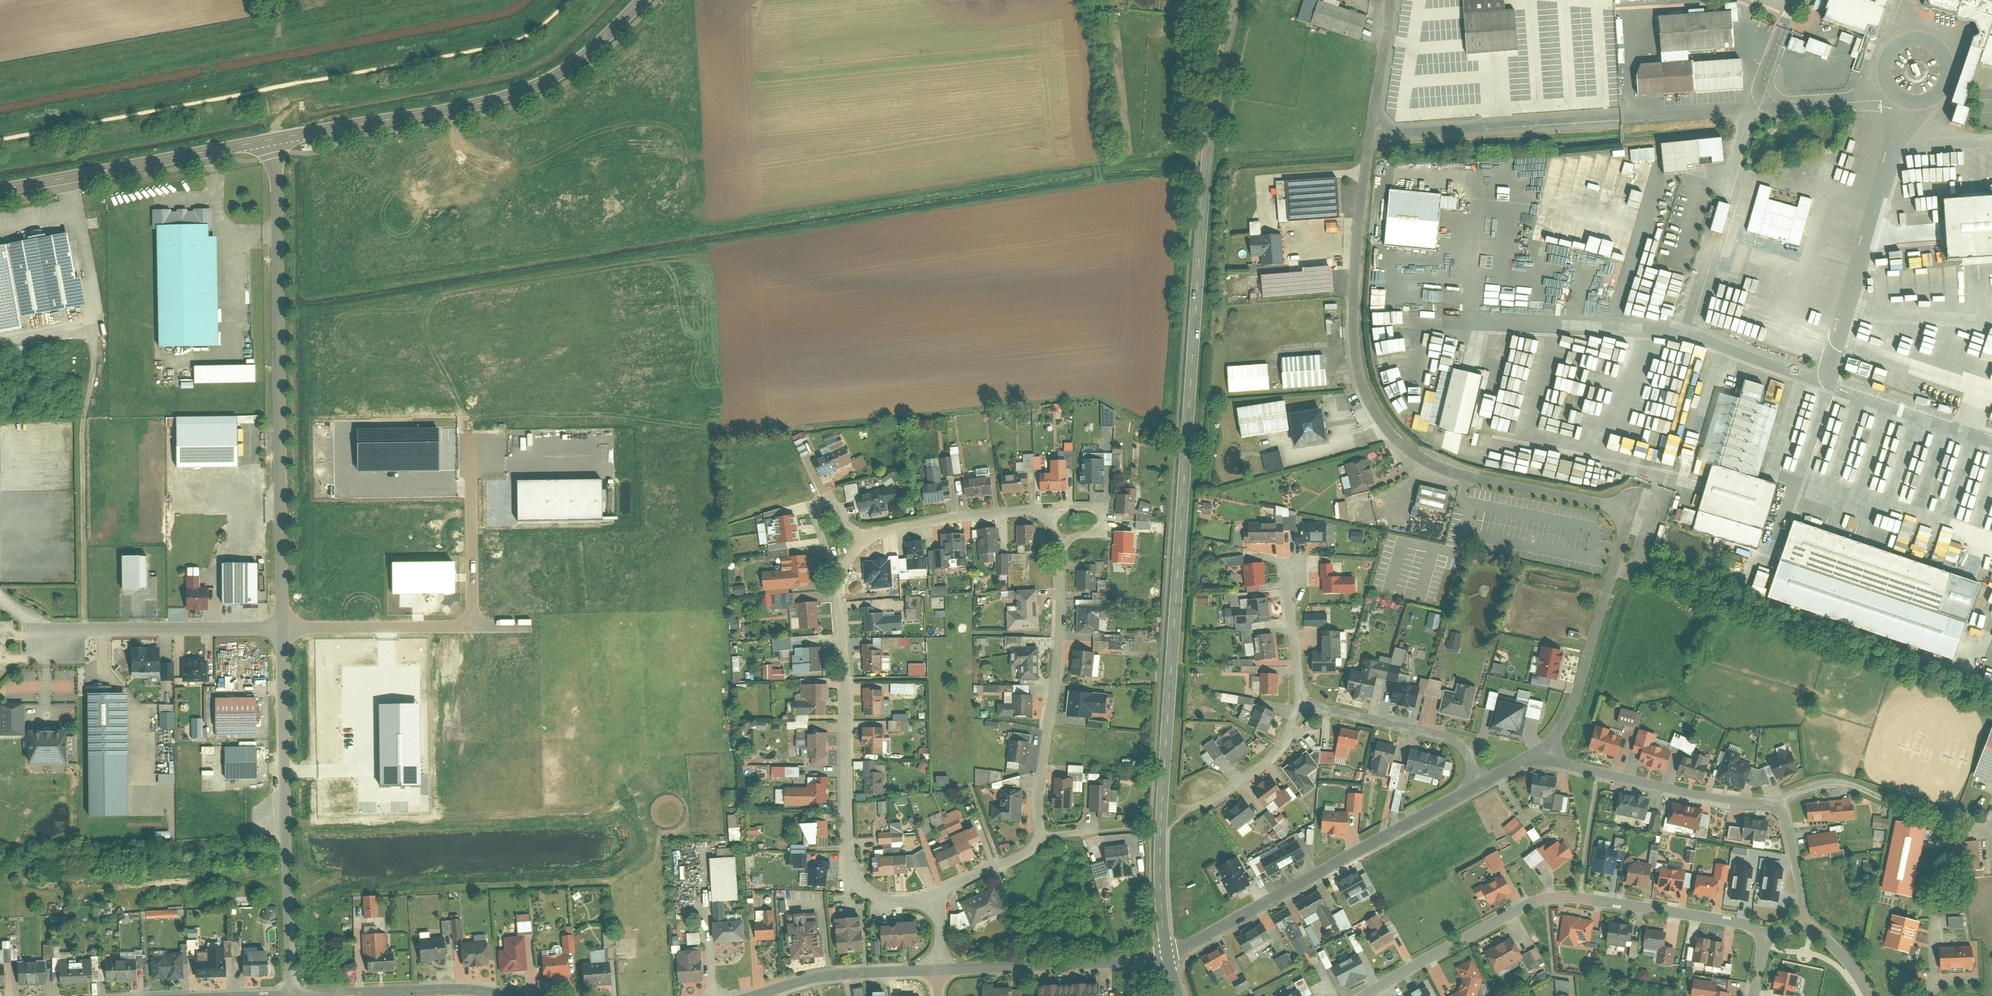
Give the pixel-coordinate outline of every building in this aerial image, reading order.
[(1369,17),(1322,0),(1319,0),(1311,23),(1360,41),(1369,17)] [(1463,16),(1501,13),(1503,0),(1462,0),(1463,16)] [(1851,0),(1822,0),(1821,0),(1820,0),(1818,5),(1816,12),(1818,13),(1815,23),(1840,32),(1852,36),(1855,37),(1858,29),(1868,32),(1878,4),(1876,0),(1865,0),(1864,4),(1851,0)] [(1913,10),(1969,25),(1974,36),(1968,40),(1947,104),(1959,108),(1973,65),(1991,72),(1991,0),(1917,0),(1913,10)] [(1466,55),(1517,51),(1514,12),(1501,13),(1463,16),(1466,55)] [(1728,28),(1727,13),(1650,19),(1653,66),(1688,64),(1731,61),(1728,28)] [(1849,46),(1852,36),(1840,32),(1837,42),(1849,46)] [(1807,42),(1791,37),(1787,49),(1803,55),(1807,42)] [(1731,61),(1688,64),(1691,93),(1733,90),(1731,61)] [(1653,66),(1631,68),(1633,97),(1691,93),(1688,64),(1653,66)] [(1722,136),(1698,139),(1701,163),(1725,160),(1722,136)] [(1630,149),(1630,162),(1654,160),(1653,148),(1630,149)] [(1594,208),(1606,156),(1594,153),(1592,158),(1579,155),(1578,160),(1564,157),(1563,161),(1549,158),(1542,192),(1553,194),(1554,189),(1555,190),(1557,182),(1560,182),(1557,193),(1582,198),(1581,205),(1594,208)] [(1602,188),(1614,191),(1620,160),(1608,157),(1602,188)] [(1625,162),(1622,173),(1631,175),(1634,165),(1625,162)] [(1619,176),(1613,195),(1624,199),(1630,179),(1619,176)] [(1339,217),(1336,177),(1286,180),(1288,221),(1339,217)] [(1657,199),(1670,204),(1674,192),(1661,187),(1657,199)] [(1438,196),(1389,191),(1384,246),(1433,250),(1438,196)] [(1654,214),(1667,217),(1670,206),(1657,202),(1654,214)] [(1934,206),(1937,243),(1939,262),(1991,258),(1991,202),(1934,206)] [(1576,250),(1625,260),(1629,238),(1616,235),(1615,239),(1601,236),(1603,230),(1562,222),(1560,233),(1558,233),(1560,221),(1549,218),(1544,242),(1570,247),(1570,248),(1576,249),(1576,250)] [(1259,221),(1249,222),(1249,235),(1260,235),(1259,221)] [(1789,246),(1793,234),(1760,223),(1755,237),(1750,235),(1746,246),(1765,253),(1769,239),(1789,246)] [(208,224),(156,225),(159,347),(218,346),(216,236),(209,236),(208,224)] [(1649,226),(1646,237),(1660,241),(1663,229),(1649,226)] [(67,232),(8,243),(21,315),(86,303),(81,276),(76,277),(67,232)] [(1282,233),(1249,235),(1250,256),(1261,255),(1262,266),(1284,264),(1282,233)] [(1842,236),(1838,247),(1851,251),(1854,240),(1842,236)] [(1653,254),(1657,243),(1646,239),(1642,250),(1653,254)] [(0,244),(0,331),(22,327),(6,243),(0,244)] [(1837,263),(1833,274),(1840,277),(1844,266),(1837,263)] [(1899,271),(1902,305),(1931,302),(1931,308),(1943,307),(1942,287),(1957,286),(1955,266),(1899,271)] [(1264,297),(1334,292),(1333,268),(1262,273),(1264,297)] [(1651,286),(1645,317),(1658,319),(1659,310),(1673,313),(1676,301),(1665,299),(1670,272),(1644,268),(1641,284),(1651,286)] [(1821,280),(1819,270),(1809,272),(1811,281),(1821,280)] [(1631,277),(1623,315),(1631,316),(1640,279),(1631,277)] [(1782,299),(1783,289),(1769,287),(1768,297),(1782,299)] [(1409,311),(1370,313),(1371,325),(1410,323),(1409,311)] [(1708,313),(1706,325),(1729,329),(1731,316),(1708,313)] [(1406,338),(1405,326),(1370,328),(1371,340),(1406,338)] [(1764,343),(1779,347),(1782,337),(1772,334),(1771,338),(1765,336),(1764,343)] [(1488,337),(1486,348),(1503,352),(1506,341),(1488,337)] [(1401,341),(1372,342),(1372,355),(1401,353),(1401,341)] [(1913,348),(1910,356),(1918,358),(1921,350),(1913,348)] [(1326,385),(1324,353),(1281,355),(1283,387),(1326,385)] [(1946,362),(1948,356),(1936,353),(1934,364),(1940,365),(1941,360),(1946,362)] [(1270,391),(1268,363),(1227,365),(1229,394),(1270,391)] [(255,364),(194,365),(194,383),(255,382),(255,364)] [(1479,377),(1452,370),(1438,429),(1465,436),(1479,377)] [(1766,383),(1767,378),(1755,375),(1754,381),(1766,383)] [(1659,388),(1671,391),(1673,382),(1661,379),(1659,388)] [(1771,379),(1769,390),(1765,389),(1763,400),(1779,404),(1783,382),(1771,379)] [(1737,400),(1717,469),(1754,480),(1774,411),(1757,406),(1762,387),(1742,382),(1737,400)] [(1717,469),(1737,400),(1716,394),(1695,463),(1708,467),(1717,469)] [(1053,404),(1054,413),(1065,412),(1064,403),(1053,404)] [(1328,440),(1323,406),(1289,411),(1294,445),(1328,440)] [(1114,427),(1115,408),(1100,408),(1100,427),(1114,427)] [(1597,427),(1599,418),(1565,412),(1564,422),(1597,427)] [(237,422),(176,423),(177,467),(238,466),(237,422)] [(351,443),(352,471),(426,468),(426,461),(433,461),(432,439),(426,439),(426,428),(352,431),(353,443),(351,443)] [(810,461),(817,478),(851,463),(841,439),(837,441),(834,435),(823,440),(826,446),(819,450),(821,455),(810,461)] [(1064,443),(1064,458),(1067,458),(1067,468),(1073,468),(1073,443),(1064,443)] [(957,446),(949,447),(950,456),(944,457),(946,475),(960,474),(957,446)] [(1285,467),(1280,449),(1261,454),(1266,472),(1285,467)] [(1530,461),(1527,473),(1553,479),(1559,455),(1547,451),(1543,464),(1530,461)] [(1080,485),(1104,484),(1104,466),(1120,466),(1120,453),(1079,454),(1080,485)] [(1000,484),(1000,494),(1023,493),(1023,485),(1028,485),(1027,470),(1041,469),(1041,454),(1022,455),(1023,462),(1016,462),(1016,474),(1004,475),(1004,484),(1000,484)] [(850,459),(855,471),(866,466),(862,455),(850,459)] [(922,503),(952,500),(949,480),(940,482),(937,458),(925,460),(928,483),(919,484),(922,503)] [(1375,483),(1368,458),(1346,464),(1353,488),(1375,483)] [(1038,491),(1065,490),(1064,459),(1048,460),(1048,473),(1042,473),(1042,481),(1037,482),(1038,491)] [(1717,469),(1708,467),(1704,481),(1696,510),(1756,528),(1770,485),(1754,480),(1717,469)] [(963,488),(964,497),(991,495),(989,468),(975,469),(976,478),(966,478),(967,487),(963,488)] [(882,478),(884,485),(892,483),(890,476),(882,478)] [(603,519),(602,480),(512,481),(512,520),(603,519)] [(880,505),(896,502),(893,484),(883,486),(882,482),(870,485),(871,492),(858,494),(856,483),(843,485),(846,501),(853,500),(855,513),(869,511),(869,516),(881,514),(880,505)] [(1445,513),(1450,491),(1420,484),(1415,506),(1445,513)] [(1135,514),(1136,488),(1128,488),(1128,494),(1116,494),(1116,513),(1135,514)] [(1348,518),(1347,501),(1338,502),(1340,518),(1348,518)] [(1210,515),(1212,504),(1203,502),(1201,513),(1210,515)] [(1151,528),(1151,503),(1137,503),(1137,528),(1151,528)] [(1854,530),(1857,517),(1845,513),(1846,513),(1833,509),(1829,523),(1854,530)] [(1756,528),(1696,510),(1691,528),(1751,546),(1756,528)] [(795,516),(765,520),(769,545),(798,542),(795,516)] [(758,545),(765,544),(764,520),(757,520),(758,545)] [(1974,586),(1788,521),(1775,557),(1961,622),(1974,586)] [(1285,543),(1285,522),(1251,523),(1251,530),(1246,530),(1246,543),(1285,543)] [(1298,533),(1298,543),(1306,543),(1306,542),(1329,541),(1328,522),(1304,522),(1304,533),(1298,533)] [(1665,526),(1660,525),(1655,542),(1660,544),(1665,526)] [(1017,526),(1018,545),(1024,545),(1025,552),(1035,552),(1034,526),(1017,526)] [(978,562),(995,562),(995,550),(1000,549),(999,527),(977,527),(978,562)] [(1365,542),(1366,531),(1353,530),(1353,541),(1365,542)] [(1134,563),(1134,531),(1112,531),(1112,563),(1134,563)] [(967,567),(965,532),(941,533),(942,549),(929,550),(930,568),(967,567)] [(905,558),(898,558),(899,578),(926,577),(925,539),(911,540),(912,549),(904,549),(905,558)] [(148,555),(121,555),(121,590),(139,590),(139,588),(148,587),(148,555)] [(1026,562),(1026,555),(1001,556),(1002,575),(1012,574),(1011,563),(1026,562)] [(1241,556),(1218,557),(1219,566),(1242,565),(1241,556)] [(809,589),(807,557),(784,559),(784,574),(785,591),(809,589)] [(1961,622),(1775,557),(1763,593),(1948,658),(1961,622)] [(891,560),(864,562),(865,581),(873,581),(892,580),(891,560)] [(258,562),(223,562),(223,604),(258,604),(258,562)] [(387,563),(387,594),(453,593),(453,562),(387,563)] [(1244,564),(1246,585),(1268,583),(1266,562),(1244,564)] [(1077,590),(1096,590),(1096,564),(1089,564),(1089,570),(1077,570),(1077,590)] [(1335,564),(1323,564),(1323,594),(1360,593),(1360,576),(1335,577),(1335,564)] [(785,591),(784,574),(761,575),(762,592),(785,591)] [(199,577),(187,577),(188,610),(208,609),(207,590),(199,590),(199,577)] [(892,580),(873,581),(874,589),(893,588),(892,580)] [(931,595),(946,594),(946,586),(931,587),(931,595)] [(1980,586),(1973,615),(1991,619),(1991,589),(1980,586)] [(1007,630),(1039,629),(1037,590),(1008,591),(1008,600),(1014,600),(1014,607),(1006,607),(1007,630)] [(1093,600),(1075,600),(1076,634),(1099,635),(1099,618),(1106,618),(1106,604),(1103,604),(1103,597),(1098,597),(1098,594),(1093,594),(1093,600)] [(919,596),(905,597),(906,620),(920,620),(919,596)] [(1272,620),(1269,598),(1251,600),(1252,607),(1248,607),(1250,623),(1272,620)] [(818,606),(800,607),(801,631),(820,630),(818,606)] [(1428,626),(1439,629),(1444,615),(1432,612),(1428,626)] [(1315,613),(1315,625),(1330,625),(1329,613),(1315,613)] [(884,615),(867,617),(868,636),(885,634),(884,622),(884,615)] [(904,620),(884,622),(885,634),(905,633),(904,620)] [(1981,624),(1978,634),(1991,638),(1990,645),(1991,645),(1991,626),(1981,624)] [(1324,652),(1315,652),(1315,674),(1340,673),(1340,657),(1343,657),(1343,632),(1324,632),(1324,652)] [(1460,651),(1464,635),(1453,632),(1449,648),(1460,651)] [(1254,635),(1258,661),(1279,658),(1275,633),(1254,635)] [(1122,635),(1099,635),(1093,635),(1094,649),(1122,649),(1122,635)] [(1015,680),(1038,680),(1038,647),(1026,647),(1026,636),(1005,637),(1005,650),(1009,650),(1009,666),(1015,666),(1015,680)] [(1545,646),(1538,674),(1560,680),(1567,651),(1545,646)] [(160,647),(132,647),(132,678),(160,678),(160,662),(160,647)] [(1069,674),(1097,678),(1100,655),(1093,654),(1094,652),(1073,649),(1069,674)] [(823,675),(822,650),(796,652),(797,677),(823,675)] [(883,653),(863,654),(864,676),(885,675),(883,653)] [(740,681),(739,656),(732,656),(733,682),(740,681)] [(1364,696),(1371,698),(1376,678),(1385,680),(1390,659),(1380,657),(1379,663),(1364,660),(1361,672),(1351,670),(1346,692),(1352,693),(1351,700),(1362,703),(1364,696)] [(1976,658),(1973,668),(1984,671),(1987,661),(1976,658)] [(1232,665),(1240,665),(1240,673),(1257,673),(1256,665),(1252,666),(1252,659),(1232,659),(1232,665)] [(208,660),(182,661),(182,682),(208,682),(208,660)] [(173,662),(160,662),(160,678),(160,682),(173,682),(173,662)] [(908,664),(908,676),(925,676),(925,663),(908,664)] [(762,664),(762,679),(785,679),(785,669),(772,669),(772,664),(762,664)] [(1991,685),(1991,665),(1988,664),(1984,683),(1991,685)] [(1262,673),(1262,694),(1280,694),(1280,681),(1281,681),(1281,673),(1262,673)] [(1417,708),(1422,687),(1397,681),(1391,701),(1417,708)] [(890,683),(890,694),(915,694),(915,683),(890,683)] [(1441,713),(1472,721),(1480,687),(1459,683),(1457,692),(1446,690),(1441,713)] [(997,703),(997,716),(1032,716),(1032,694),(1028,694),(1028,685),(1012,685),(1012,692),(1004,692),(1004,703),(997,703)] [(829,720),(828,687),(802,687),(803,704),(803,716),(803,720),(829,720)] [(1065,716),(1090,718),(1091,713),(1105,714),(1107,694),(1067,690),(1065,716)] [(883,691),(863,692),(864,719),(884,718),(883,691)] [(1488,691),(1484,708),(1493,710),(1497,693),(1488,691)] [(127,693),(88,693),(89,816),(129,816),(127,693)] [(1250,721),(1254,698),(1222,693),(1220,701),(1241,704),(1239,719),(1250,721)] [(256,697),(215,697),(216,735),(257,735),(256,697)] [(1524,736),(1531,705),(1499,699),(1492,729),(1524,736)] [(0,703),(0,736),(25,735),(25,703),(0,703)] [(1269,733),(1279,712),(1259,703),(1249,724),(1269,733)] [(373,705),(374,786),(419,785),(419,714),(414,714),(414,704),(373,705)] [(803,716),(803,704),(793,705),(794,716),(803,716)] [(157,729),(172,729),(172,705),(158,705),(157,729)] [(1618,723),(1634,728),(1639,712),(1623,707),(1618,723)] [(908,732),(908,714),(892,714),(892,720),(888,720),(888,732),(908,732)] [(206,738),(206,728),(201,729),(201,718),(189,719),(190,738),(206,738)] [(1618,756),(1624,737),(1612,734),(1614,730),(1598,725),(1591,747),(1618,756)] [(1217,741),(1234,764),(1254,750),(1237,726),(1217,741)] [(1344,727),(1337,757),(1350,760),(1353,747),(1358,748),(1362,732),(1344,727)] [(66,729),(27,729),(28,763),(66,763),(66,729)] [(1660,735),(1642,729),(1634,753),(1643,756),(1642,761),(1669,770),(1675,752),(1657,746),(1660,735)] [(883,730),(864,731),(866,758),(885,757),(883,730)] [(829,767),(828,735),(809,735),(810,767),(829,767)] [(1976,777),(1991,783),(1991,735),(1976,777)] [(1380,740),(1372,771),(1388,776),(1391,763),(1396,764),(1401,745),(1380,740)] [(1030,743),(1010,741),(1008,765),(1028,767),(1030,743)] [(257,747),(226,747),(226,779),(257,779),(257,747)] [(1744,754),(1729,748),(1718,778),(1745,788),(1754,764),(1742,759),(1744,754)] [(1414,749),(1408,770),(1444,780),(1450,758),(1414,749)] [(1322,767),(1309,750),(1285,769),(1306,797),(1319,787),(1311,776),(1322,767)] [(743,752),(744,761),(754,760),(753,752),(743,752)] [(1792,752),(1772,759),(1779,779),(1799,772),(1792,752)] [(1694,759),(1686,756),(1679,774),(1705,783),(1713,759),(1697,753),(1694,759)] [(201,761),(201,769),(214,768),(214,760),(201,761)] [(771,768),(771,778),(799,776),(798,766),(771,768)] [(992,782),(991,769),(975,770),(976,783),(992,782)] [(1556,795),(1559,776),(1534,772),(1530,797),(1548,800),(1547,807),(1554,808),(1556,795)] [(1274,773),(1253,790),(1267,808),(1276,800),(1282,807),(1294,798),(1274,773)] [(156,774),(157,784),(174,784),(174,774),(156,774)] [(1095,784),(1099,784),(1099,774),(1089,774),(1089,779),(1095,779),(1095,784)] [(885,775),(865,776),(866,798),(885,798),(885,775)] [(949,785),(948,776),(935,776),(935,786),(949,785)] [(1076,783),(1057,781),(1054,813),(1073,815),(1076,783)] [(829,808),(827,786),(809,787),(810,792),(811,809),(829,808)] [(1024,788),(1002,788),(1002,809),(1002,825),(1024,824),(1024,788)] [(1111,789),(1092,788),(1091,817),(1110,818),(1111,789)] [(788,811),(811,809),(810,792),(787,793),(788,811)] [(1350,793),(1348,811),(1364,813),(1365,794),(1350,793)] [(1645,821),(1647,821),(1650,811),(1652,800),(1623,793),(1618,815),(1619,815),(1628,817),(1645,821)] [(1565,796),(1556,795),(1554,808),(1562,810),(1565,796)] [(1571,797),(1565,796),(1562,810),(1569,811),(1571,797)] [(1855,817),(1852,797),(1808,802),(1811,822),(1855,817)] [(1247,799),(1227,814),(1239,831),(1260,816),(1247,799)] [(1704,813),(1705,808),(1674,800),(1668,822),(1699,830),(1700,826),(1704,813)] [(878,813),(886,813),(885,801),(878,802),(878,813)] [(1002,825),(1002,809),(992,809),(992,825),(1002,825)] [(946,810),(930,816),(939,839),(964,829),(956,810),(947,813),(946,810)] [(1268,810),(1254,821),(1265,835),(1268,833),(1273,839),(1278,835),(1281,838),(1287,834),(1278,823),(1284,818),(1280,814),(1274,818),(1268,810)] [(1351,812),(1326,810),(1324,833),(1349,836),(1351,812)] [(1652,824),(1655,812),(1650,811),(1647,821),(1645,821),(1645,822),(1652,824)] [(1663,813),(1655,811),(1655,812),(1652,824),(1651,830),(1659,831),(1663,813)] [(1713,816),(1704,813),(1700,826),(1710,829),(1713,816)] [(740,840),(738,814),(727,815),(729,840),(740,840)] [(1768,842),(1772,820),(1748,816),(1746,828),(1745,838),(1768,842)] [(1529,831),(1517,817),(1506,827),(1518,841),(1529,831)] [(1888,829),(1888,817),(1873,817),(1872,829),(1888,829)] [(1926,827),(1895,820),(1880,891),(1912,898),(1926,827)] [(827,846),(827,822),(800,822),(808,845),(815,844),(815,847),(827,846)] [(890,832),(877,832),(878,844),(891,843),(891,847),(903,846),(901,822),(889,823),(890,832)] [(930,850),(939,871),(975,857),(970,845),(979,841),(973,826),(948,836),(952,846),(942,850),(941,846),(930,850)] [(1710,829),(1700,826),(1699,830),(1698,835),(1707,838),(1710,829)] [(1745,838),(1746,828),(1732,826),(1730,839),(1744,841),(1745,838)] [(1537,827),(1530,831),(1536,840),(1543,836),(1537,827)] [(1306,829),(1306,844),(1314,844),(1314,829),(1306,829)] [(1838,829),(1809,836),(1813,857),(1843,850),(1838,829)] [(1627,838),(1619,837),(1617,848),(1620,849),(1625,850),(1627,838)] [(1549,841),(1540,848),(1547,857),(1556,870),(1577,855),(1566,841),(1563,843),(1560,839),(1551,845),(1549,841)] [(1308,854),(1300,840),(1264,860),(1272,874),(1308,854)] [(1978,841),(1957,843),(1962,880),(1985,877),(1984,869),(1981,869),(1978,841)] [(789,864),(793,864),(793,868),(806,868),(806,845),(789,845),(789,864)] [(1617,848),(1598,845),(1594,871),(1615,874),(1618,859),(1620,849),(1617,848)] [(1131,847),(1105,850),(1107,869),(1113,868),(1133,866),(1131,847)] [(1547,857),(1540,848),(1527,857),(1534,867),(1547,857)] [(1507,865),(1500,849),(1485,856),(1493,872),(1507,865)] [(1689,850),(1687,862),(1696,863),(1697,851),(1689,850)] [(1218,866),(1232,894),(1254,883),(1241,855),(1218,866)] [(738,860),(712,860),(713,903),(739,903),(738,860)] [(907,860),(875,862),(876,879),(908,877),(907,860)] [(1650,886),(1654,862),(1639,860),(1632,865),(1629,882),(1650,886)] [(1713,877),(1698,875),(1695,897),(1717,900),(1720,884),(1726,884),(1729,866),(1715,864),(1713,877)] [(1689,868),(1664,865),(1661,887),(1687,890),(1689,868)] [(1133,866),(1113,868),(1114,880),(1135,878),(1133,866)] [(1736,900),(1749,902),(1753,868),(1740,866),(1736,900)] [(1778,902),(1783,869),(1766,866),(1760,900),(1778,902)] [(829,871),(809,870),(808,889),(828,890),(829,871)] [(1377,892),(1370,879),(1364,883),(1356,870),(1333,883),(1343,901),(1360,892),(1364,899),(1377,892)] [(1514,891),(1506,873),(1474,888),(1478,898),(1486,895),(1490,902),(1514,891)] [(998,890),(963,903),(972,928),(1007,915),(998,890)] [(1298,903),(1306,918),(1319,911),(1328,928),(1339,922),(1335,914),(1322,891),(1298,903)] [(787,912),(786,896),(777,897),(778,912),(787,912)] [(385,898),(371,899),(372,920),(386,919),(385,898)] [(1290,907),(1273,916),(1282,932),(1288,929),(1294,940),(1305,934),(1301,926),(1290,907)] [(148,911),(148,918),(179,917),(179,909),(148,911)] [(1344,909),(1335,914),(1339,922),(1343,930),(1353,924),(1344,909)] [(265,910),(263,918),(270,920),(272,912),(265,910)] [(758,911),(758,939),(776,938),(776,910),(758,911)] [(1917,919),(1892,913),(1883,950),(1909,956),(1917,919)] [(1378,950),(1397,938),(1397,937),(1390,926),(1388,924),(1385,926),(1378,914),(1367,921),(1375,934),(1370,937),(1378,950)] [(1388,924),(1390,926),(1395,923),(1389,914),(1384,917),(1388,924)] [(1594,929),(1595,919),(1565,914),(1561,944),(1580,947),(1581,939),(1588,940),(1592,940),(1594,929)] [(1947,917),(1948,929),(1963,928),(1963,916),(1947,917)] [(522,918),(524,936),(537,935),(535,917),(522,918)] [(862,918),(837,920),(840,955),(866,953),(862,918)] [(421,939),(421,960),(448,959),(447,938),(465,938),(465,920),(444,921),(444,938),(421,939)] [(921,940),(920,920),(900,920),(900,923),(885,924),(886,945),(917,944),(921,940)] [(1636,925),(1613,920),(1608,944),(1629,948),(1630,940),(1633,941),(1636,925)] [(819,922),(789,925),(793,962),(822,959),(819,922)] [(747,923),(714,924),(715,944),(747,943),(747,923)] [(1240,937),(1248,952),(1274,937),(1265,923),(1240,937)] [(1390,926),(1397,937),(1402,934),(1395,923),(1390,926)] [(1323,942),(1313,924),(1307,928),(1317,945),(1323,942)] [(1319,952),(1304,925),(1301,926),(1305,934),(1313,949),(1310,950),(1313,956),(1319,952)] [(189,928),(190,937),(199,937),(199,928),(189,928)] [(1669,931),(1647,928),(1644,946),(1660,949),(1658,962),(1675,965),(1678,947),(1667,945),(1669,931)] [(1601,930),(1594,929),(1592,940),(1588,940),(1588,945),(1598,947),(1601,930)] [(699,944),(699,932),(686,933),(687,945),(699,944)] [(563,952),(540,954),(542,977),(569,975),(567,951),(574,951),(572,933),(561,934),(563,952)] [(580,933),(573,936),(576,942),(583,938),(580,933)] [(1357,933),(1351,936),(1359,951),(1365,948),(1357,933)] [(1313,949),(1305,934),(1294,940),(1302,955),(1310,950),(1313,949)] [(388,935),(367,936),(368,971),(397,970),(397,951),(389,951),(388,935)] [(1487,950),(1500,976),(1521,965),(1518,961),(1526,957),(1524,954),(1514,935),(1487,950)] [(1712,939),(1698,937),(1697,947),(1695,961),(1709,963),(1712,939)] [(189,957),(197,957),(197,951),(201,951),(200,939),(189,939),(189,944),(189,957)] [(226,950),(226,957),(242,956),(241,939),(225,940),(226,950)] [(500,953),(502,977),(527,975),(525,939),(506,941),(507,953),(500,953)] [(615,953),(625,953),(624,939),(614,939),(615,953)] [(1726,941),(1712,939),(1709,963),(1723,965),(1726,941)] [(1640,942),(1634,941),(1631,956),(1637,957),(1640,942)] [(221,942),(209,943),(209,950),(221,950),(221,942)] [(1223,943),(1202,956),(1212,973),(1225,965),(1230,975),(1239,970),(1223,943)] [(492,944),(464,945),(466,970),(493,968),(492,944)] [(1972,945),(1939,947),(1940,969),(1972,968),(1972,945)] [(1695,961),(1697,947),(1691,946),(1689,960),(1695,961)] [(1538,947),(1524,954),(1526,957),(1531,968),(1545,961),(1538,947)] [(245,950),(246,974),(268,973),(267,949),(245,950)] [(703,949),(679,952),(682,985),(706,983),(703,949)] [(1320,953),(1328,968),(1334,965),(1326,949),(1320,953)] [(197,957),(198,976),(227,975),(226,957),(226,950),(221,950),(209,950),(201,951),(197,951),(197,957)] [(609,986),(608,961),(603,961),(603,950),(589,950),(589,964),(577,965),(578,986),(609,986)] [(121,952),(122,960),(136,959),(136,955),(136,952),(121,952)] [(168,956),(154,957),(155,977),(184,976),(183,963),(183,952),(168,953),(168,956)] [(1295,962),(1290,952),(1278,958),(1284,968),(1295,962)] [(1371,972),(1360,952),(1334,966),(1345,986),(1371,972)] [(136,959),(136,968),(144,968),(143,955),(136,955),(136,959)] [(61,960),(62,982),(93,981),(92,959),(61,960)] [(108,961),(109,980),(137,979),(136,968),(136,959),(122,960),(108,961)] [(1475,959),(1459,968),(1464,977),(1460,990),(1449,995),(1480,995),(1485,978),(1475,959)] [(19,962),(20,984),(47,983),(46,961),(19,962)] [(1801,974),(1780,970),(1776,993),(1794,995),(1797,995),(1801,974)] [(1247,975),(1236,980),(1241,991),(1252,986),(1247,975)] [(1735,990),(1723,988),(1724,983),(1697,977),(1694,995),(1734,995),(1735,990)] [(1311,994),(1304,978),(1293,983),(1297,990),(1284,995),(1306,995),(1311,994)] [(1064,983),(1065,995),(1103,995),(1102,981),(1064,983)] [(986,983),(986,995),(1015,995),(1014,987),(996,987),(996,983),(986,983)] [(1042,985),(1042,995),(1065,995),(1064,983),(1042,985)] [(1429,985),(1412,995),(1436,995),(1429,985)] [(856,988),(857,995),(865,995),(868,995),(866,986),(856,988)]
